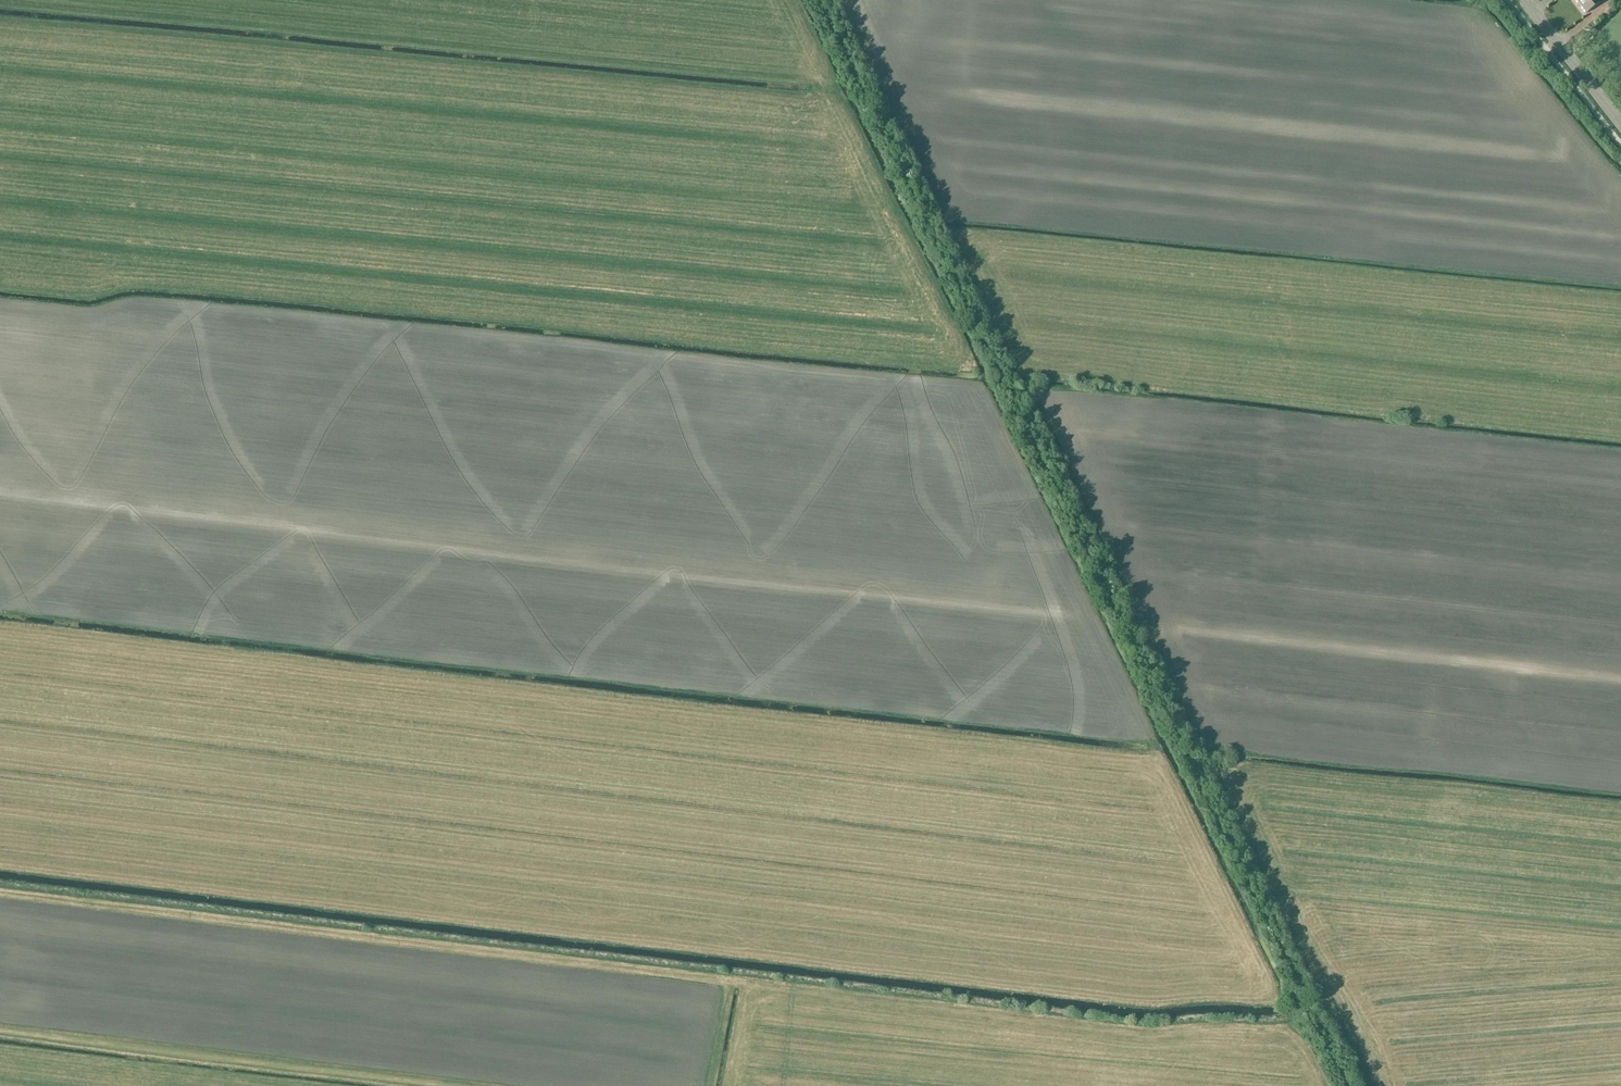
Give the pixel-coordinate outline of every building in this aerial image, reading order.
[(1599,0),(1575,0),(1586,14),(1601,3),(1599,0)]
